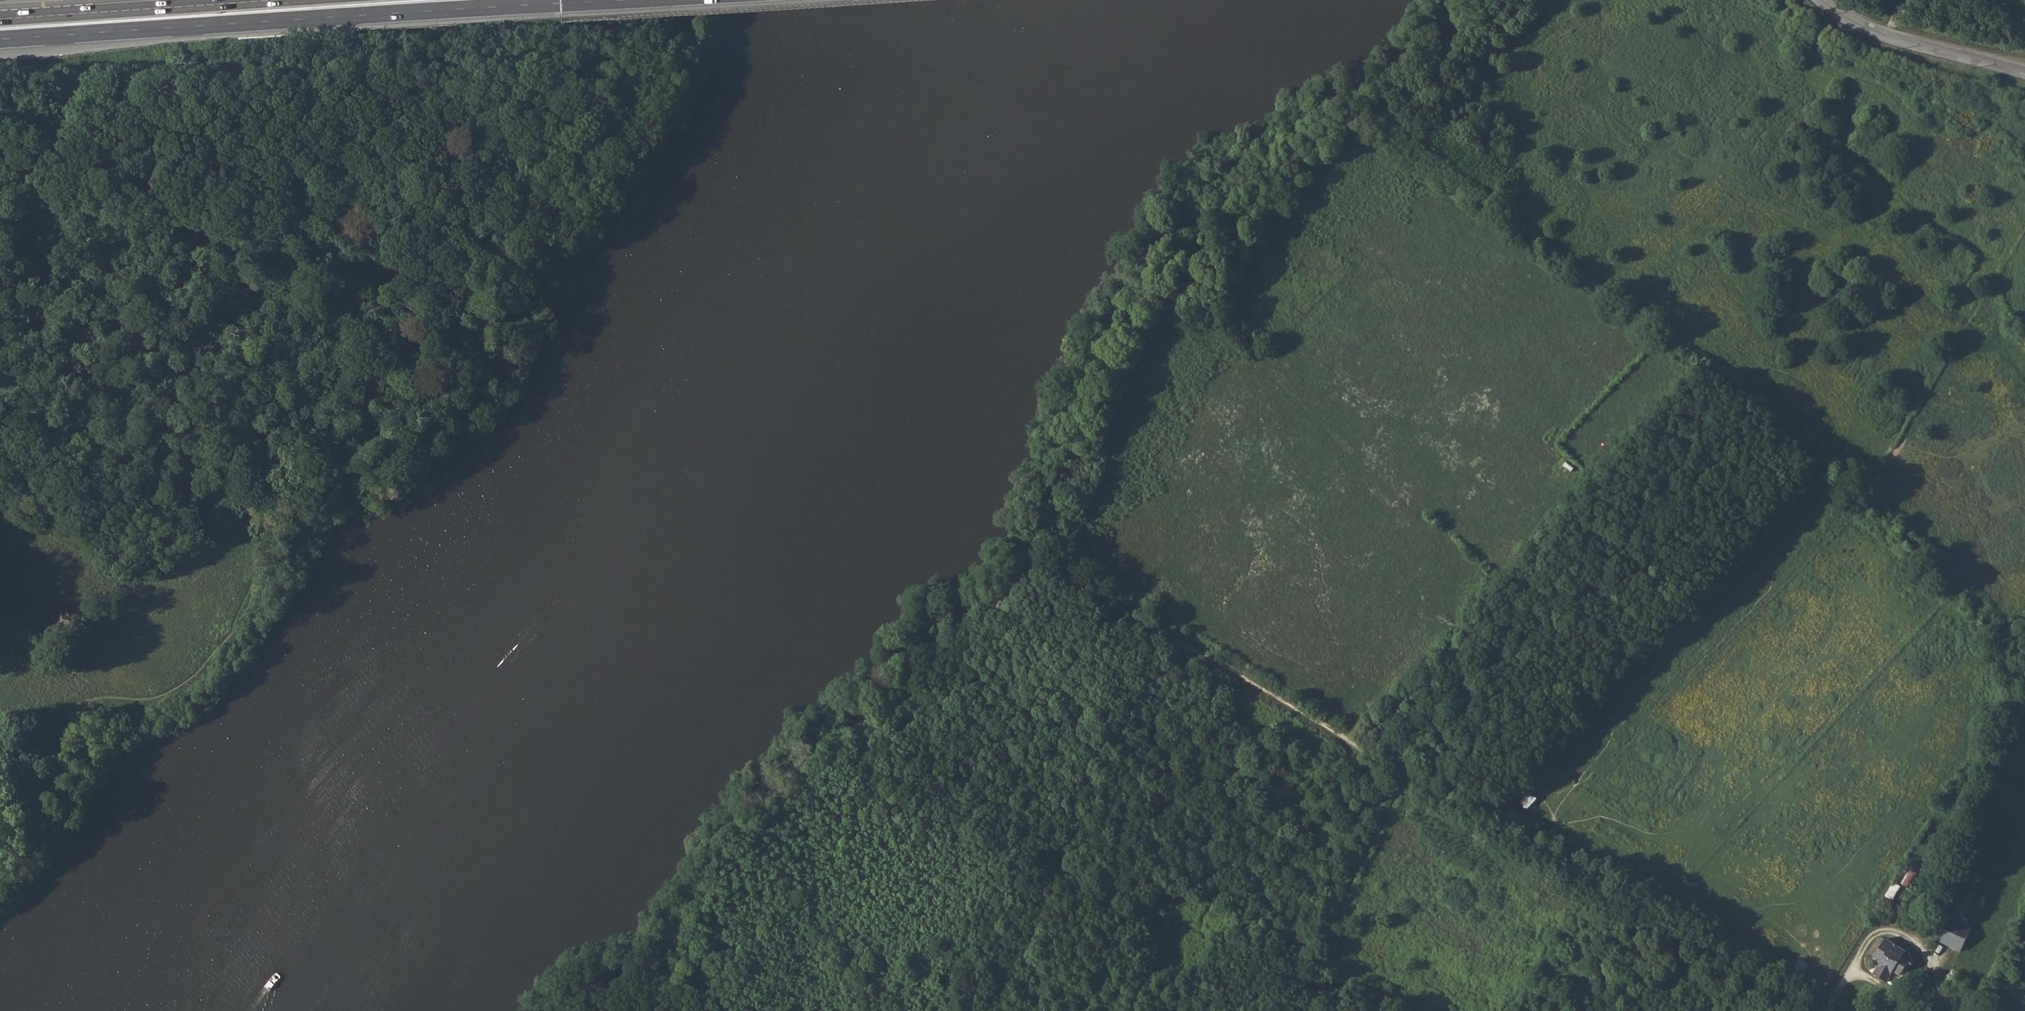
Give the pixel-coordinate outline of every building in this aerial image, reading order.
[(1528,808),(1537,799),(1522,785),(1514,794),(1528,808)] [(1901,887),(1893,882),(1886,894),(1894,898),(1901,887)] [(1879,906),(1887,911),(1892,904),(1883,899),(1879,906)] [(1941,942),(1961,952),(1972,929),(1951,919),(1941,942)] [(1900,975),(1907,965),(1900,960),(1903,955),(1905,951),(1885,939),(1873,958),(1879,963),(1873,974),(1886,982),(1893,971),(1900,975)] [(1907,965),(1910,967),(1913,962),(1903,955),(1900,960),(1907,965)]
